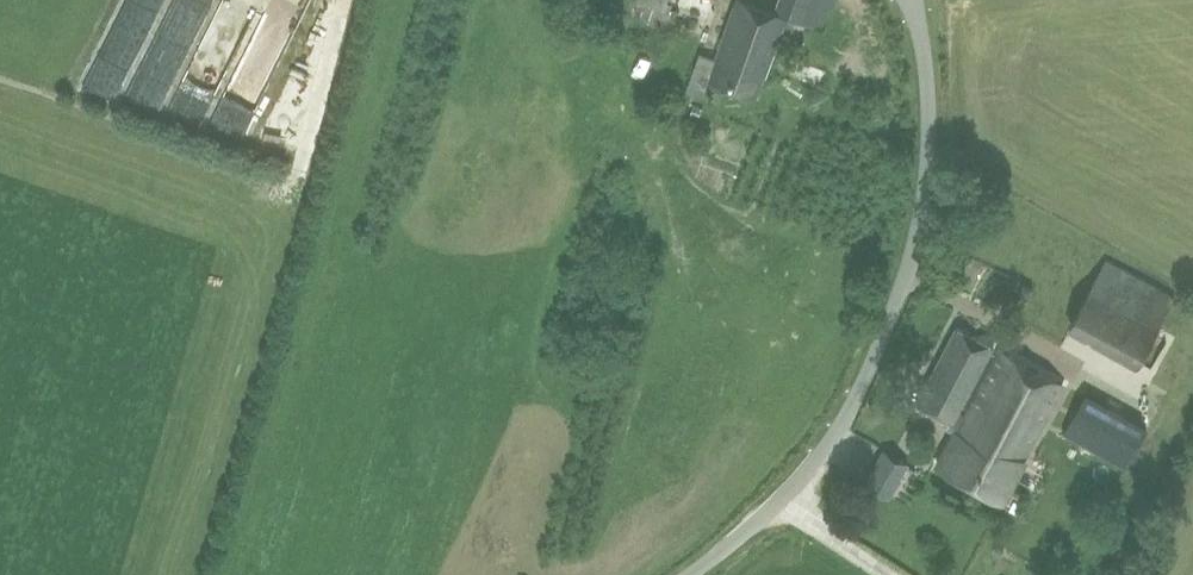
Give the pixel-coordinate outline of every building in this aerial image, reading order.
[(179,40),(198,0),(163,0),(151,27),(179,40)] [(264,98),(269,100),(273,85),(291,89),(311,0),(286,0),(264,98)] [(574,13),(630,30),(634,18),(669,29),(676,7),(667,4),(668,0),(578,0),(574,13)] [(686,90),(703,96),(709,78),(755,95),(787,14),(788,13),(772,7),(750,0),(738,0),(717,56),(699,50),(686,90)] [(163,100),(180,57),(149,45),(132,87),(163,100)] [(1106,258),(1068,327),(1138,365),(1156,332),(1165,337),(1177,314),(1167,309),(1175,295),(1106,258)] [(931,366),(910,406),(947,426),(944,430),(953,435),(939,462),(1006,498),(1028,458),(1026,457),(1066,381),(1002,347),(964,421),(955,417),(952,415),(987,350),(950,331),(939,352),(948,357),(940,371),(931,366)] [(1084,394),(1063,432),(1064,432),(1071,420),(1090,431),(1084,443),(1126,466),(1147,428),(1105,405),(1104,406),(1084,394)] [(885,449),(866,483),(889,496),(907,462),(885,449)]
